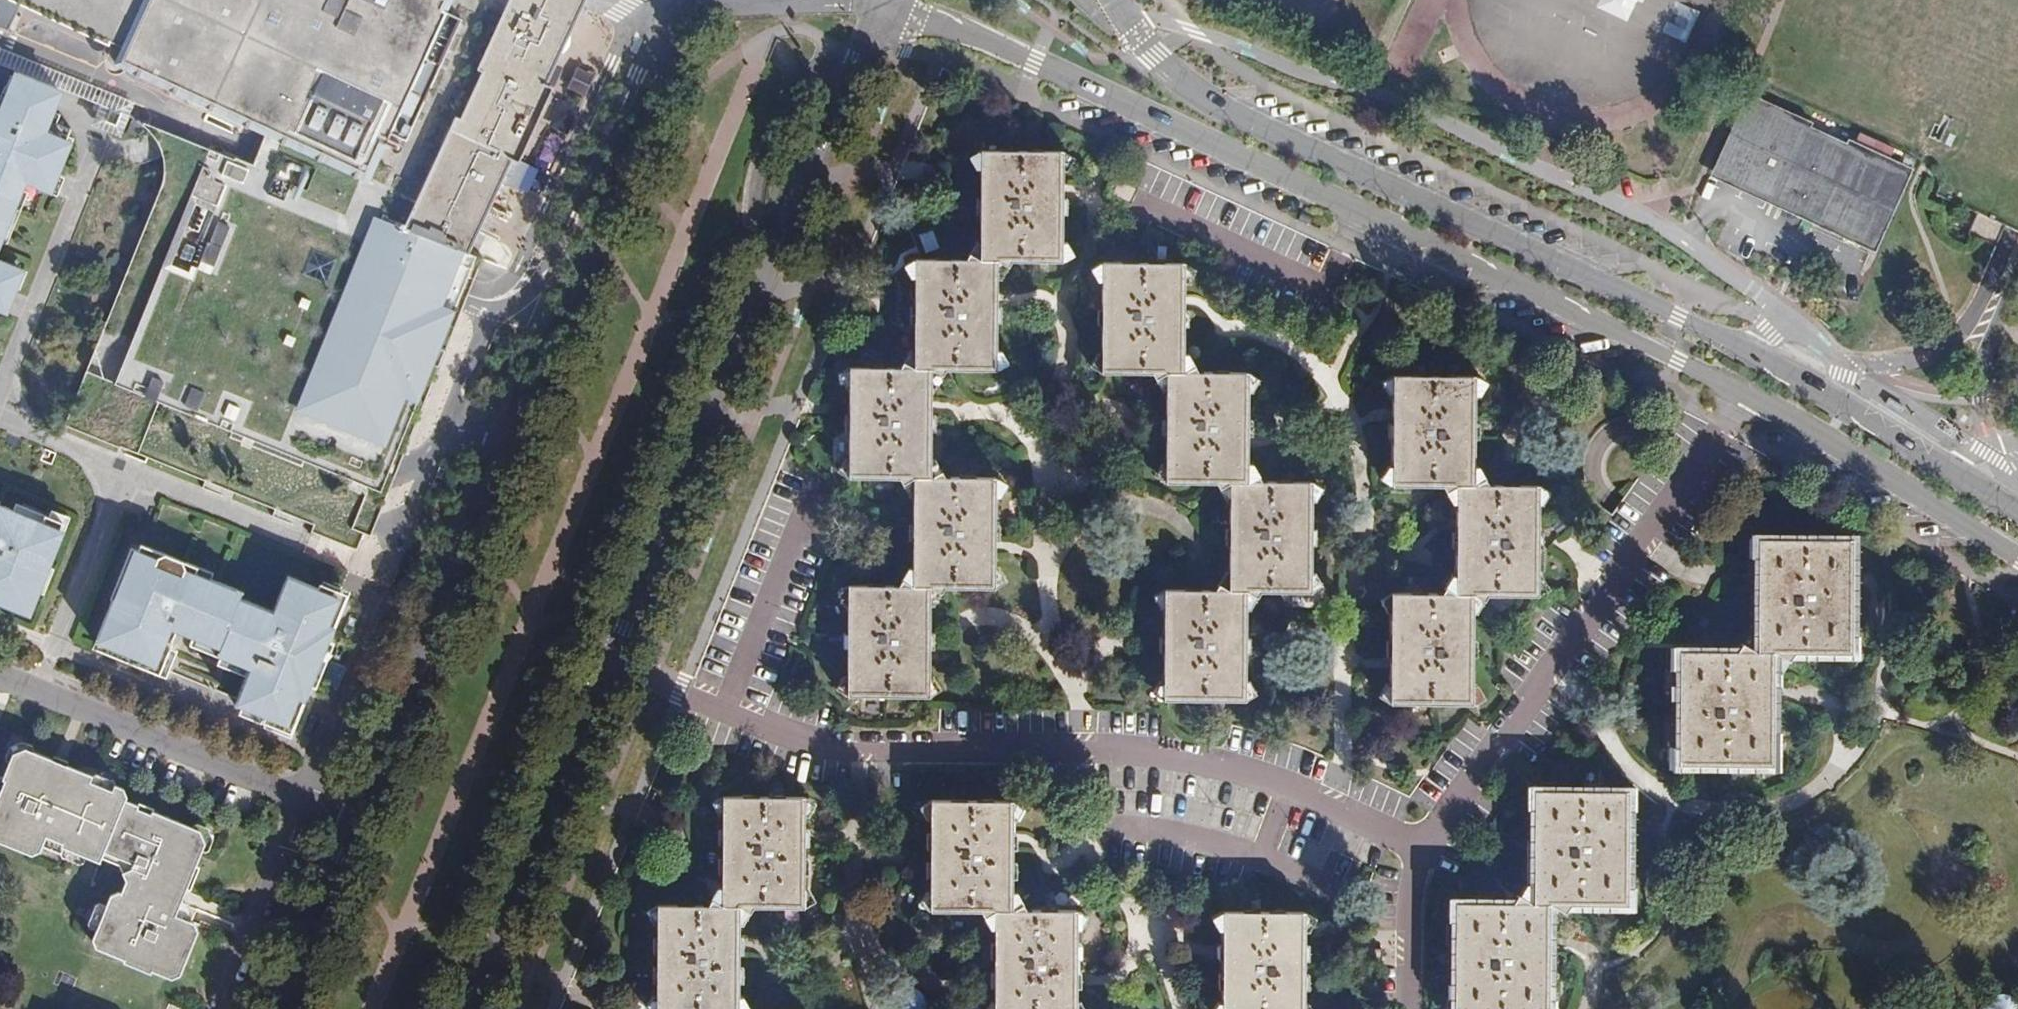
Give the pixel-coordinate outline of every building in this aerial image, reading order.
[(17,0),(0,0),(0,39),(17,0)] [(110,42),(120,20),(145,31),(129,66),(252,123),(268,88),(286,96),(271,131),(268,131),(255,162),(458,247),(470,222),(477,225),(491,194),(494,195),(502,176),(500,174),(508,158),(511,151),(503,148),(492,131),(516,80),(534,76),(543,81),(544,79),(553,59),(556,60),(561,48),(562,46),(559,44),(563,33),(567,35),(568,32),(573,20),(571,19),(575,9),(555,0),(18,0),(110,42)] [(575,9),(579,0),(555,0),(575,9)] [(1595,7),(1629,23),(1640,0),(1598,0),(1595,7)] [(120,20),(110,42),(105,55),(129,66),(145,31),(120,20)] [(574,53),(581,37),(568,32),(567,35),(563,33),(559,44),(562,46),(561,48),(574,53)] [(586,40),(581,37),(574,53),(579,55),(586,40)] [(20,69),(12,87),(6,84),(0,98),(0,243),(20,195),(30,199),(36,185),(53,193),(76,138),(70,136),(73,128),(59,122),(62,114),(49,108),(59,86),(20,69)] [(556,84),(544,79),(543,81),(534,76),(516,80),(492,131),(503,148),(511,151),(508,158),(519,164),(556,84)] [(252,123),(268,131),(271,131),(286,96),(268,88),(252,123)] [(98,111),(103,113),(118,119),(123,107),(103,98),(98,111)] [(1740,99),(1701,182),(1774,217),(1866,257),(1905,174),(1882,163),(1887,153),(1868,145),(1863,155),(1840,145),(1838,150),(1802,133),(1803,128),(1740,99)] [(122,130),(130,110),(123,107),(118,119),(103,113),(100,121),(122,130)] [(469,293),(483,257),(458,247),(255,162),(195,137),(135,112),(143,118),(145,120),(148,122),(154,129),(157,135),(162,147),(164,160),(163,175),(148,214),(63,419),(204,477),(201,484),(356,548),(363,531),(370,534),(378,514),(352,503),(358,493),(378,485),(388,488),(399,464),(469,293)] [(143,118),(135,112),(129,127),(141,131),(145,120),(143,118)] [(982,151),(980,261),(998,261),(998,263),(1063,264),(1064,192),(1064,152),(982,151)] [(1119,180),(1110,197),(1129,207),(1138,190),(1119,180)] [(7,313),(16,292),(12,291),(22,267),(0,258),(0,310),(7,313)] [(917,260),(916,369),(932,369),(932,371),(997,372),(998,308),(998,263),(980,263),(980,261),(917,260)] [(1101,373),(1165,374),(1165,371),(1182,371),(1182,263),(1101,263),(1101,373)] [(851,479),(914,480),(914,476),(932,477),(932,416),(932,371),(916,371),(916,369),(852,368),(851,479)] [(1164,482),(1229,483),(1229,480),(1245,480),(1246,423),(1246,372),(1182,371),(1182,374),(1165,374),(1164,482)] [(1391,485),(1455,486),(1456,483),(1472,484),(1474,376),(1392,375),(1391,438),(1391,485)] [(932,480),(914,480),(913,586),(931,586),(931,589),(996,589),(996,550),(996,478),(932,477),(932,480)] [(1245,483),(1229,483),(1228,590),(1246,590),(1246,592),(1310,593),(1310,532),(1311,482),(1245,480),(1245,483)] [(1472,486),(1455,486),(1454,545),(1453,593),(1471,593),(1471,595),(1536,595),(1538,485),(1472,484),(1472,486)] [(52,550),(60,529),(65,518),(49,511),(45,509),(42,515),(16,504),(0,497),(0,607),(29,619),(39,596),(33,594),(40,579),(52,550)] [(18,499),(16,504),(42,515),(45,509),(18,499)] [(65,518),(60,529),(65,531),(72,516),(51,507),(49,511),(65,518)] [(1757,653),(1776,654),(1853,655),(1855,543),(1760,540),(1757,653)] [(320,640),(326,642),(327,641),(333,626),(327,623),(336,601),(318,593),(320,589),(269,568),(254,603),(221,589),(223,585),(192,571),(168,561),(170,556),(140,544),(137,551),(126,575),(117,597),(114,596),(96,640),(131,655),(132,653),(164,666),(178,633),(179,629),(193,635),(191,638),(195,640),(220,651),(218,658),(222,659),(250,671),(247,678),(236,705),(269,719),(284,726),(296,698),(302,700),(309,683),(302,681),(315,652),(320,640)] [(119,572),(126,575),(137,551),(130,548),(119,572)] [(171,554),(170,556),(168,561),(192,571),(195,564),(171,554)] [(331,565),(320,589),(318,593),(336,601),(340,591),(344,592),(351,574),(331,565)] [(117,597),(126,575),(119,572),(110,594),(114,596),(117,597)] [(49,582),(40,579),(33,594),(39,596),(43,597),(49,582)] [(912,588),(913,586),(849,585),(847,696),(929,697),(930,636),(931,589),(912,588)] [(1228,591),(1228,590),(1209,589),(1163,589),(1163,700),(1245,701),(1245,645),(1246,592),(1228,591)] [(340,591),(336,601),(327,623),(333,626),(338,628),(351,595),(344,592),(340,591)] [(1453,595),(1453,593),(1390,592),(1389,662),(1388,703),(1470,704),(1471,595),(1453,595)] [(333,626),(327,641),(331,642),(338,628),(333,626)] [(181,634),(191,638),(193,635),(179,629),(178,633),(181,634)] [(181,634),(178,633),(164,666),(132,653),(131,655),(128,661),(163,676),(181,634)] [(192,647),(218,658),(220,651),(195,640),(192,647)] [(315,652),(321,655),(326,642),(320,640),(315,652)] [(321,655),(335,661),(341,647),(331,642),(327,641),(326,642),(321,655)] [(1776,654),(1757,653),(1682,651),(1679,764),(1773,767),(1776,654)] [(309,683),(321,655),(315,652),(302,681),(309,683)] [(323,689),(335,661),(321,655),(309,683),(315,686),(323,689)] [(219,666),(247,678),(250,671),(222,659),(219,666)] [(315,686),(309,683),(302,700),(308,703),(315,686)] [(308,703),(302,700),(296,698),(284,726),(269,719),(266,727),(293,738),(308,703)] [(64,763),(53,759),(24,747),(11,754),(0,781),(0,840),(32,853),(40,851),(43,844),(62,851),(63,846),(100,861),(102,857),(119,863),(126,878),(122,890),(119,890),(110,894),(93,939),(97,947),(172,977),(180,974),(197,928),(193,921),(177,914),(182,901),(172,896),(175,887),(186,890),(204,842),(198,827),(127,799),(124,787),(114,783),(111,787),(90,780),(91,774),(64,763)] [(111,787),(114,783),(112,779),(98,772),(91,774),(90,780),(111,787)] [(1534,903),(1552,903),(1627,905),(1629,791),(1536,790),(1534,903)] [(723,909),(741,909),(805,909),(805,847),(806,799),(724,799),(723,909)] [(998,909),(1013,909),(1014,848),(1014,802),(932,801),(931,908),(998,909)] [(182,901),(186,890),(175,887),(172,896),(182,901)] [(1534,903),(1458,902),(1456,1008),(1550,1008),(1552,903),(1534,903)] [(741,955),(741,909),(723,909),(660,908),(659,1008),(741,1008),(741,955)] [(998,909),(997,1008),(1077,1008),(1078,960),(1078,910),(1013,909),(998,909)] [(1308,912),(1225,911),(1224,962),(1223,1008),(1306,1008),(1308,912)] [(169,1003),(155,997),(150,1008),(166,1008),(169,1003)]
